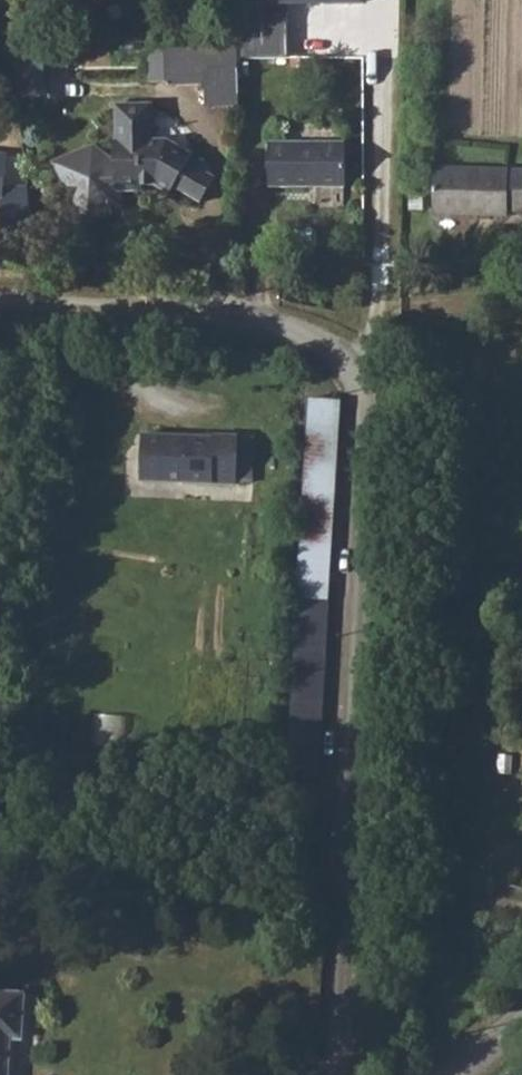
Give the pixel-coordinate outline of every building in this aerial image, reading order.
[(241,55),(287,56),(288,13),(242,12),(241,55)] [(234,64),(201,65),(202,101),(235,101),(234,64)] [(89,141),(47,154),(85,215),(115,201),(115,182),(137,181),(137,176),(150,176),(164,183),(166,180),(193,193),(206,167),(201,165),(203,159),(184,149),(185,148),(156,132),(147,133),(146,96),(111,96),(110,133),(106,134),(106,154),(89,141)] [(281,182),(280,138),(267,138),(266,181),(281,182)] [(294,139),(280,138),(281,182),(295,182),(294,139)] [(342,141),(294,139),(295,182),(340,184),(342,141)] [(429,213),(502,216),(503,209),(521,209),(521,206),(521,168),(430,165),(429,213)] [(284,725),(280,769),(321,772),(341,400),(307,398),(289,725),(284,725)] [(241,483),(244,435),(220,433),(220,434),(149,431),(146,477),(241,483)] [(17,1028),(28,1028),(30,986),(0,986),(0,1074),(14,1074),(17,1028)]
